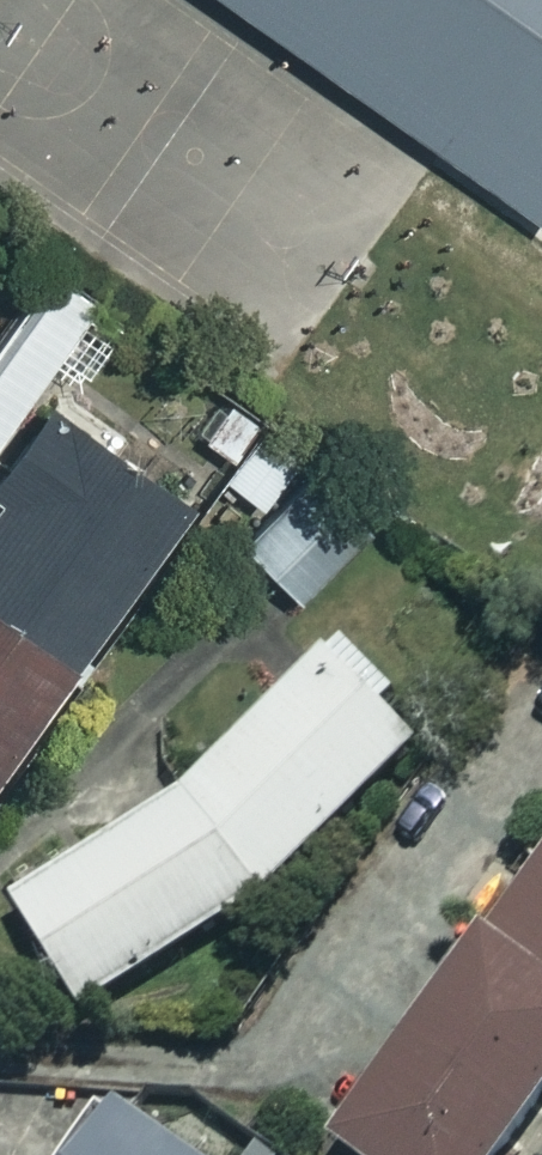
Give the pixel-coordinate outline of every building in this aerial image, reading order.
[(541,224),(541,0),(221,0),(541,224)] [(35,260),(0,310),(0,422),(87,296),(35,260)] [(297,454),(217,400),(194,434),(231,459),(219,476),(262,506),(297,454)] [(35,402),(0,454),(0,468),(5,471),(0,478),(0,761),(178,499),(35,402)] [(365,527),(311,471),(236,543),(290,598),(365,527)] [(76,1010),(266,889),(429,730),(338,637),(185,786),(6,894),(76,1010)] [(324,1142),(342,1154),(494,1154),(541,1090),(541,847),(324,1142)] [(102,1107),(71,1154),(178,1154),(102,1107)]
